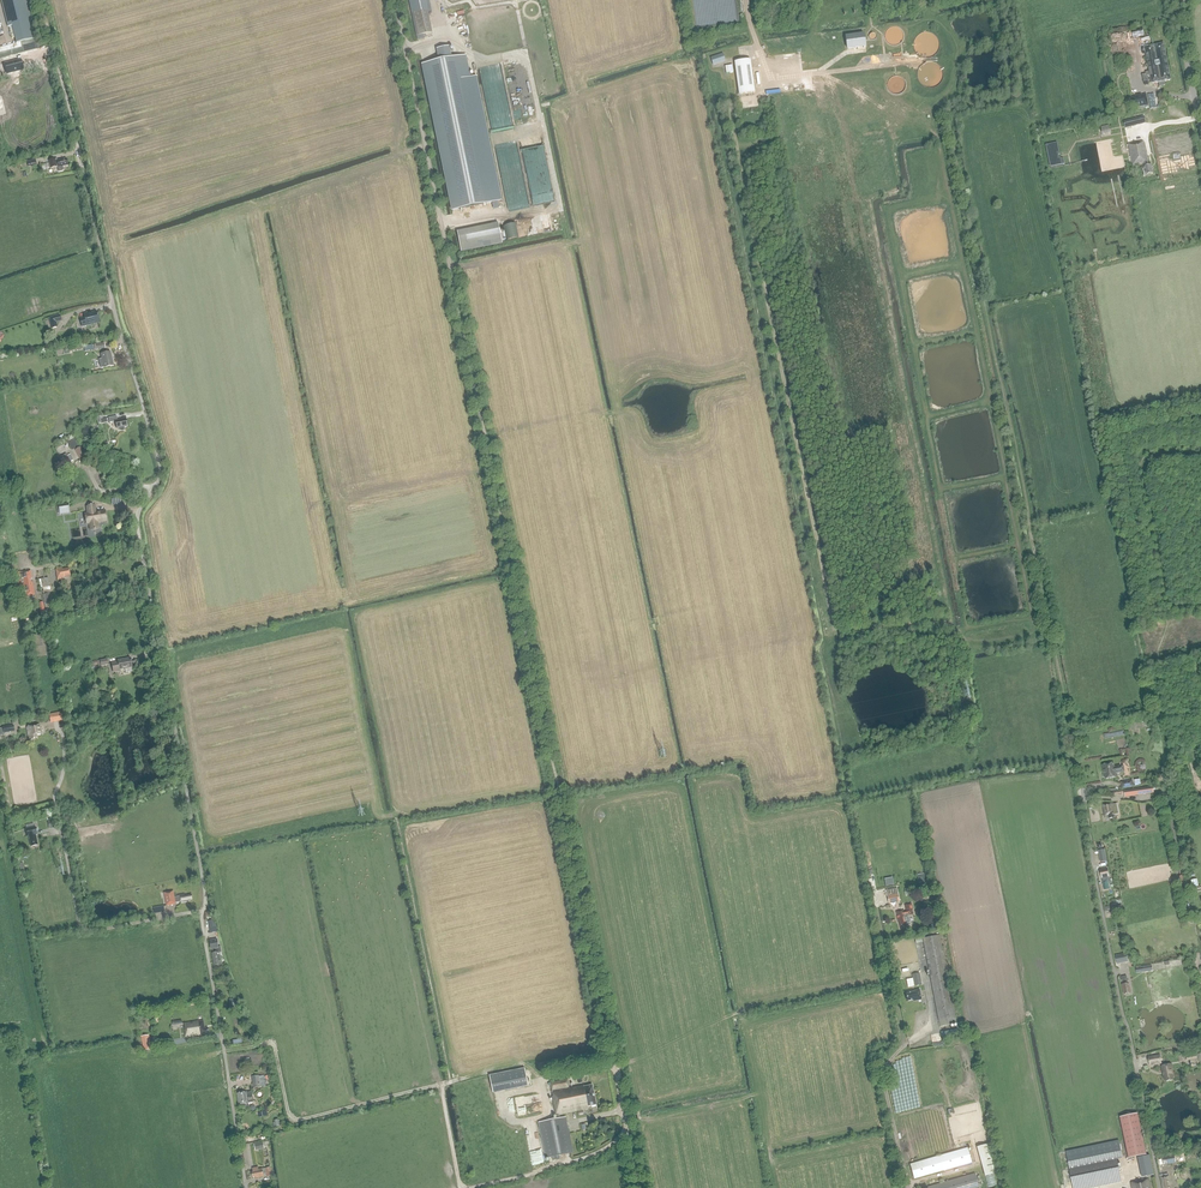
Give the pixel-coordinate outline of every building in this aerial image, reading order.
[(24,0),(1,0),(8,27),(12,26),(16,43),(34,39),(24,0)] [(417,35),(424,34),(432,32),(426,0),(410,0),(417,35)] [(1132,30),(1133,37),(1144,34),(1142,27),(1132,30)] [(846,37),(847,49),(865,46),(864,34),(846,37)] [(1152,83),(1159,82),(1159,86),(1165,85),(1164,81),(1171,80),(1164,43),(1145,47),(1146,53),(1149,71),(1145,72),(1146,74),(1143,75),(1144,81),(1148,80),(1151,79),(1152,83)] [(440,61),(423,64),(453,211),(492,203),(502,201),(476,76),(470,78),(466,55),(451,58),(449,48),(438,50),(440,61)] [(711,58),(713,65),(725,61),(723,54),(711,58)] [(20,60),(7,63),(4,64),(7,74),(10,73),(23,69),(20,60)] [(734,62),(739,95),(755,93),(750,60),(734,62)] [(1137,96),(1132,97),(1134,107),(1149,105),(1146,94),(1142,95),(1142,94),(1137,95),(1137,96)] [(1144,115),(1123,121),(1125,128),(1146,122),(1144,115)] [(1108,131),(1108,133),(1110,132),(1109,125),(1101,127),(1102,134),(1105,134),(1104,132),(1108,131)] [(1149,165),(1144,141),(1139,142),(1128,144),(1132,164),(1143,162),(1146,174),(1153,173),(1151,164),(1149,165)] [(1052,167),(1065,164),(1064,159),(1059,157),(1059,155),(1060,154),(1058,145),(1048,147),(1052,167)] [(50,168),(57,166),(59,171),(62,171),(63,169),(62,166),(68,165),(66,158),(57,160),(57,159),(49,160),(50,168)] [(506,201),(508,210),(530,206),(528,196),(506,201)] [(1142,203),(1149,238),(1156,237),(1149,201),(1142,203)] [(502,243),(498,223),(457,232),(461,252),(502,243)] [(80,319),(81,327),(89,325),(89,324),(98,322),(96,316),(97,316),(97,312),(89,314),(89,313),(83,314),(84,318),(80,319)] [(52,328),(56,327),(55,321),(61,320),(59,315),(49,318),(52,328)] [(58,339),(45,341),(46,347),(52,346),(53,348),(59,347),(58,339)] [(109,352),(100,354),(101,358),(100,359),(100,363),(102,362),(104,368),(113,366),(109,352)] [(103,418),(102,415),(96,416),(97,424),(107,422),(106,418),(103,418)] [(116,416),(108,417),(109,422),(115,421),(116,428),(119,428),(120,430),(121,431),(123,431),(124,429),(124,427),(127,426),(125,418),(117,420),(116,416)] [(78,447),(73,438),(67,442),(72,451),(78,447)] [(80,447),(74,450),(79,460),(85,457),(80,447)] [(62,455),(63,457),(60,458),(65,467),(66,467),(72,464),(71,462),(73,461),(69,454),(67,455),(66,453),(62,455)] [(58,505),(59,515),(70,513),(68,503),(58,505)] [(93,529),(93,530),(95,530),(95,529),(98,528),(97,522),(106,521),(105,511),(96,512),(95,506),(86,507),(87,513),(84,514),(86,524),(89,523),(90,530),(93,529)] [(63,568),(55,569),(57,579),(64,578),(65,582),(67,583),(70,583),(71,582),(68,568),(63,569),(63,568)] [(20,583),(23,582),(24,591),(25,593),(24,593),(23,592),(23,593),(19,593),(20,604),(25,603),(26,603),(25,602),(30,602),(29,596),(34,595),(34,594),(32,582),(30,582),(29,578),(31,578),(30,571),(21,572),(21,575),(19,576),(18,573),(14,574),(16,587),(20,587),(21,587),(20,583)] [(38,579),(40,588),(50,587),(48,578),(38,579)] [(40,634),(29,637),(31,648),(43,646),(40,634)] [(118,662),(112,663),(112,668),(113,671),(119,670),(125,669),(125,673),(133,671),(132,667),(130,658),(117,660),(118,662)] [(61,712),(49,715),(50,722),(62,720),(61,712)] [(28,727),(27,728),(28,738),(30,737),(30,739),(37,738),(36,735),(41,734),(39,725),(39,724),(28,726),(28,727)] [(13,725),(2,727),(4,733),(14,731),(13,725)] [(1103,771),(1104,771),(1105,773),(1104,774),(1105,780),(1116,777),(1115,773),(1116,773),(1117,774),(1119,773),(1120,773),(1121,772),(1125,771),(1124,765),(1120,766),(1114,767),(1113,763),(1101,766),(1103,771)] [(1121,782),(1122,788),(1133,786),(1132,780),(1121,782)] [(1136,788),(1124,790),(1125,797),(1137,795),(1136,788)] [(1113,804),(1104,805),(1103,806),(1105,817),(1109,816),(1109,819),(1115,818),(1113,811),(1115,811),(1113,804)] [(29,836),(29,837),(29,838),(29,839),(31,847),(38,845),(36,835),(37,835),(35,827),(26,829),(27,837),(29,836)] [(1098,850),(1100,862),(1107,861),(1105,849),(1098,850)] [(1107,869),(1100,870),(1100,873),(1104,889),(1110,888),(1108,880),(1109,880),(1107,869)] [(1180,876),(1179,877),(1181,885),(1182,885),(1182,886),(1187,885),(1186,884),(1187,883),(1186,875),(1180,876)] [(1196,879),(1190,880),(1193,892),(1200,891),(1200,889),(1200,886),(1198,886),(1196,879)] [(887,892),(889,903),(899,901),(897,890),(887,892)] [(180,903),(189,901),(189,899),(192,899),(191,894),(185,895),(184,894),(174,896),(173,891),(164,893),(167,906),(175,904),(175,902),(180,901),(180,903)] [(911,903),(905,904),(906,911),(904,912),(904,910),(896,911),(898,921),(899,921),(900,928),(906,926),(910,925),(908,915),(913,914),(911,903)] [(217,932),(215,920),(208,921),(210,933),(217,932)] [(935,921),(931,927),(935,930),(940,924),(935,921)] [(939,935),(923,938),(939,1027),(957,1023),(939,935)] [(221,953),(220,948),(218,948),(216,940),(209,941),(211,950),(211,949),(212,954),(211,954),(213,964),(214,964),(215,966),(220,965),(219,953),(221,953)] [(1128,960),(1126,953),(1115,955),(1117,963),(1128,960)] [(912,974),(913,978),(906,980),(908,987),(920,985),(918,973),(912,974)] [(1128,983),(1126,975),(1120,977),(1121,980),(1122,980),(1123,984),(1121,984),(1122,990),(1124,990),(1124,994),(1130,993),(1129,989),(1130,989),(1129,983),(1128,983)] [(913,1001),(921,999),(919,989),(912,991),(912,990),(905,991),(907,1001),(913,1000),(913,1001)] [(184,1028),(186,1038),(202,1035),(202,1034),(209,1033),(208,1027),(204,1028),(203,1021),(199,1022),(198,1021),(184,1024),(185,1028),(184,1028)] [(152,1049),(149,1035),(141,1036),(143,1051),(152,1049)] [(1197,1059),(1196,1054),(1186,1056),(1187,1061),(1190,1060),(1191,1062),(1197,1061),(1197,1059)] [(1160,1055),(1148,1057),(1149,1065),(1161,1063),(1160,1055)] [(1174,1078),(1171,1064),(1161,1066),(1164,1079),(1165,1078),(1166,1081),(1173,1080),(1172,1078),(1174,1078)] [(501,1073),(505,1090),(528,1086),(525,1068),(501,1073)] [(266,1086),(265,1075),(259,1076),(252,1076),(254,1088),(266,1086)] [(567,1079),(549,1082),(549,1083),(550,1086),(552,1097),(551,1098),(555,1115),(556,1119),(538,1123),(545,1158),(551,1157),(559,1155),(572,1153),(565,1117),(559,1119),(558,1115),(588,1109),(588,1107),(596,1105),(592,1085),(584,1086),(583,1085),(569,1088),(567,1079)] [(254,1102),(252,1091),(246,1092),(237,1093),(239,1105),(243,1104),(244,1107),(249,1106),(248,1103),(254,1102)] [(1137,1113),(1119,1117),(1128,1158),(1146,1154),(1137,1113)] [(1118,1140),(1065,1152),(1073,1187),(1093,1187),(1104,1186),(1122,1182),(1117,1159),(1122,1158),(1118,1140)] [(988,1143),(976,1147),(985,1176),(996,1172),(988,1143)] [(910,1165),(914,1178),(971,1162),(967,1148),(910,1165)] [(1162,1157),(1163,1164),(1175,1162),(1174,1155),(1162,1157)] [(266,1174),(267,1178),(271,1177),(270,1168),(262,1169),(258,1169),(258,1167),(252,1168),(252,1172),(251,1173),(252,1178),(255,1177),(255,1179),(263,1177),(263,1175),(266,1174)] [(979,1187),(975,1174),(924,1187),(976,1187),(979,1187)] [(1168,1176),(1162,1177),(1163,1183),(1161,1183),(1162,1187),(1170,1187),(1168,1176)] [(1136,1182),(1131,1183),(1132,1187),(1150,1187),(1148,1179),(1142,1180),(1142,1179),(1135,1180),(1136,1182)]
